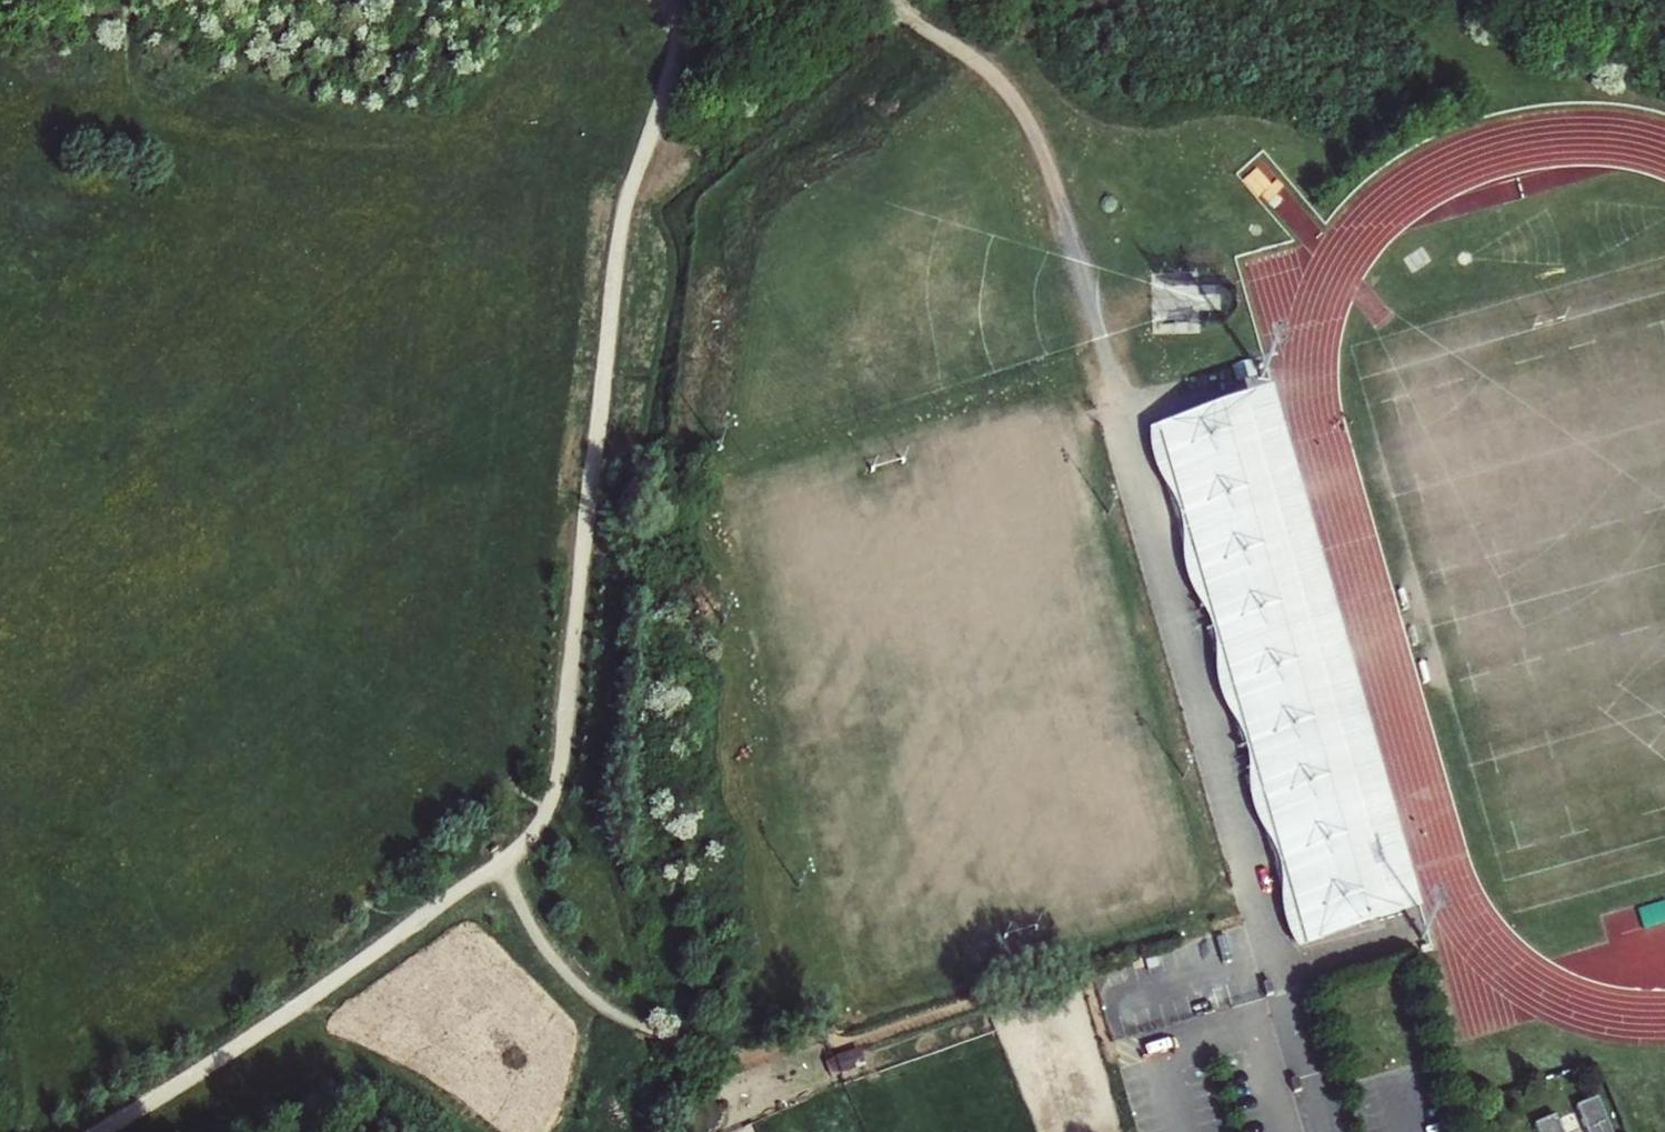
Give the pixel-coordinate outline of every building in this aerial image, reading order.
[(1266,407),(1236,416),(1380,919),(1410,911),(1266,407)] [(1236,416),(1153,440),(1297,943),(1380,919),(1236,416)] [(1331,1072),(1323,1075),(1327,1087),(1335,1085),(1331,1072)] [(1301,1081),(1293,1083),(1296,1095),(1304,1093),(1301,1081)] [(1596,1099),(1575,1109),(1585,1131),(1610,1131),(1596,1099)] [(1534,1126),(1536,1131),(1561,1131),(1555,1117),(1534,1126)]
